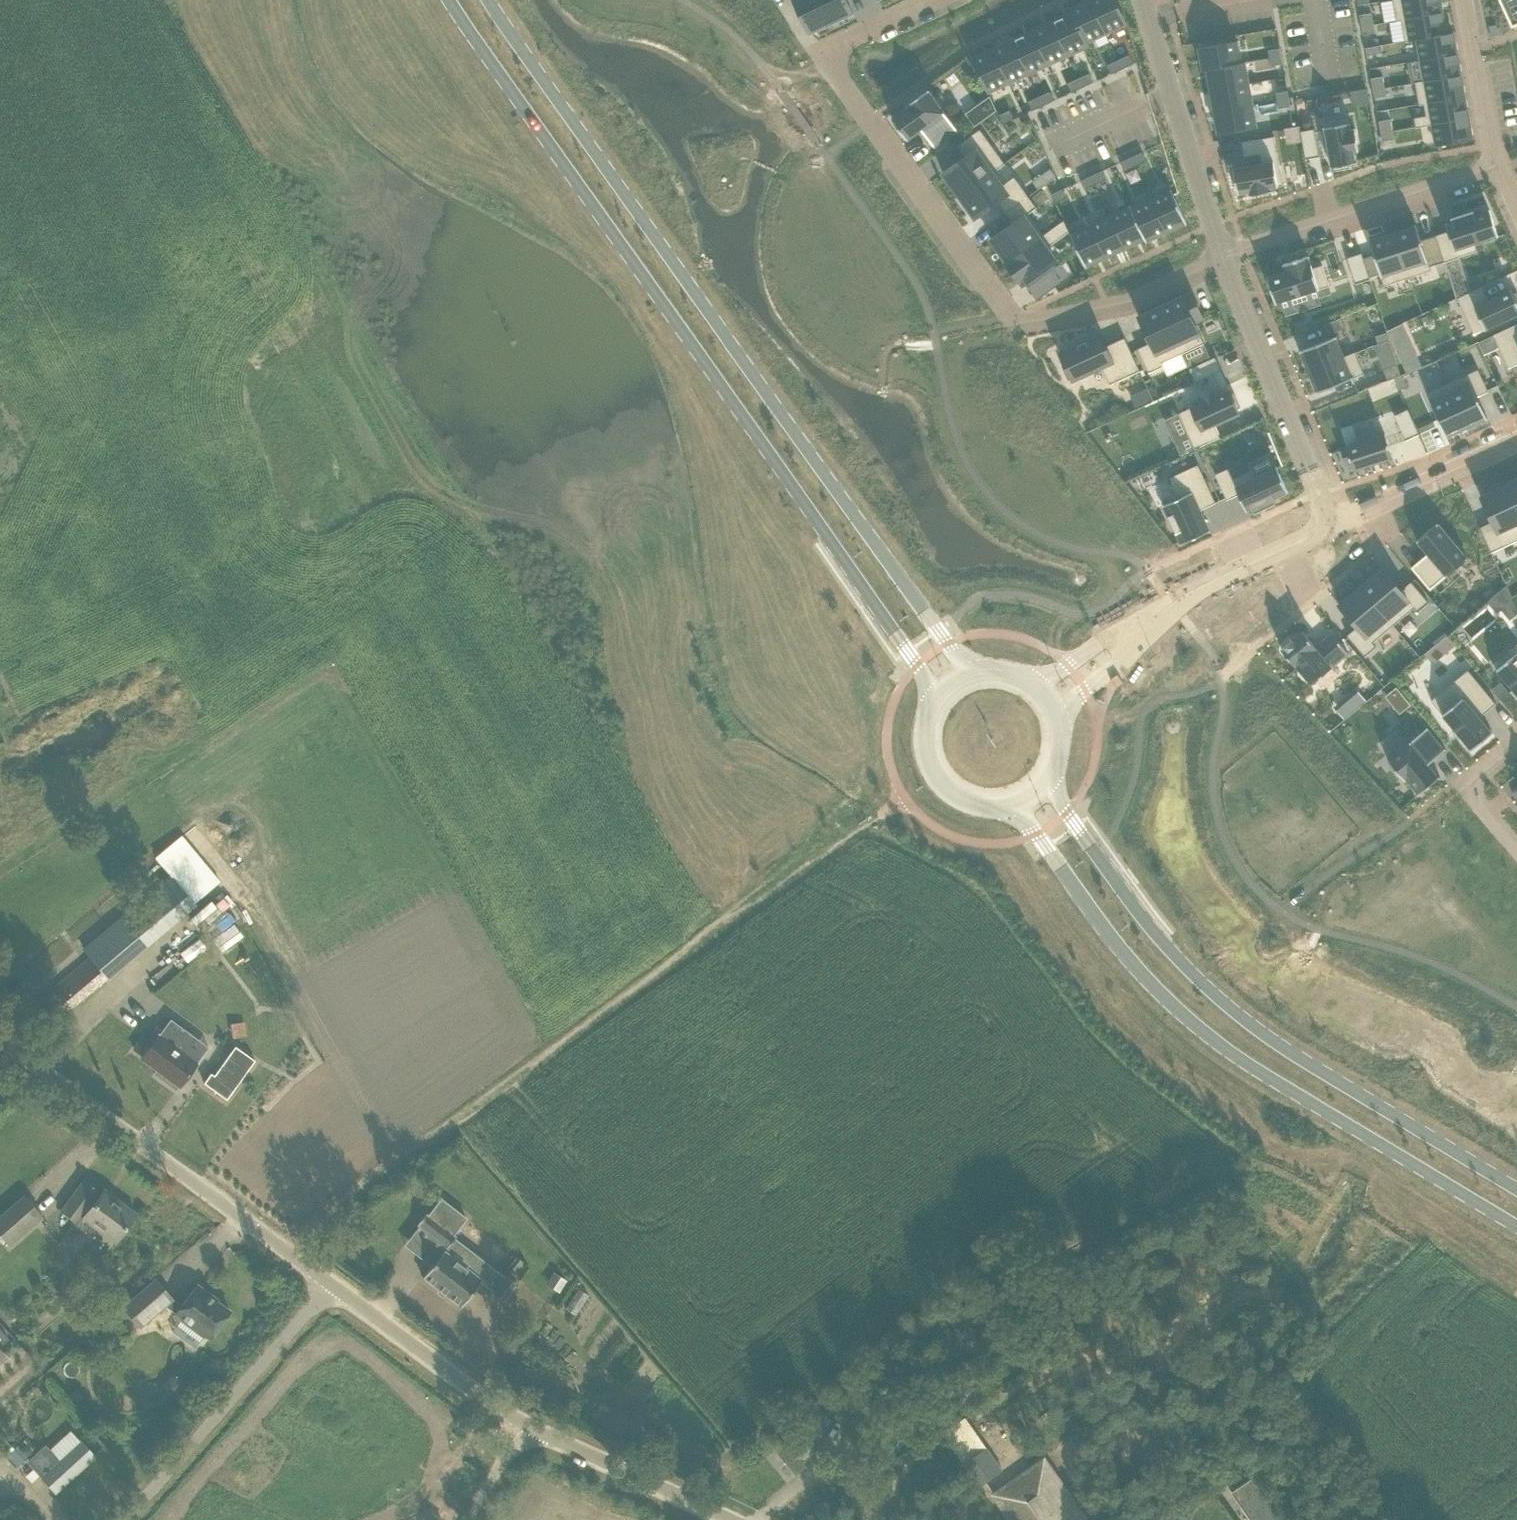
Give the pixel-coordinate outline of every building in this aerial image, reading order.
[(810,33),(831,23),(821,0),(794,0),(810,33)] [(831,23),(853,12),(847,0),(821,0),(831,23)] [(1070,9),(1087,46),(1088,45),(1086,42),(1105,33),(1090,0),(1089,0),(1070,9)] [(1105,33),(1126,23),(1115,0),(1090,0),(1105,33)] [(1396,20),(1442,12),(1440,0),(1393,0),(1396,20)] [(1512,26),(1516,24),(1516,0),(1500,0),(1512,26)] [(1071,13),(1052,22),(1067,55),(1087,46),(1070,9),(1069,9),(1071,13)] [(1372,12),(1360,14),(1362,26),(1374,24),(1372,12)] [(1442,12),(1396,20),(1397,21),(1401,20),(1405,40),(1453,32),(1453,31),(1446,32),(1442,12)] [(1052,22),(1032,31),(1048,64),(1067,55),(1052,22)] [(1374,24),(1362,26),(1363,34),(1375,32),(1374,24)] [(1032,31),(1013,40),(1028,73),(1048,64),(1032,31)] [(1453,32),(1405,40),(1405,41),(1417,39),(1421,60),(1457,53),(1453,32)] [(1013,40),(993,49),(1009,82),(1028,73),(1013,40)] [(1237,41),(1199,47),(1203,70),(1245,62),(1245,61),(1241,62),(1237,41)] [(1377,45),(1365,47),(1367,55),(1373,54),(1379,53),(1377,45)] [(1280,48),(1268,50),(1269,58),(1281,56),(1280,48)] [(993,49),(973,58),(988,92),(1009,82),(993,49)] [(1425,80),(1415,82),(1415,83),(1461,74),(1457,53),(1421,60),(1425,80)] [(1129,54),(1118,59),(1122,68),(1133,63),(1129,54)] [(1281,56),(1269,58),(1271,66),(1282,64),(1281,56)] [(1118,59),(1107,64),(1111,73),(1122,68),(1118,59)] [(1245,62),(1203,70),(1207,70),(1211,90),(1249,83),(1245,62)] [(1089,73),(1078,78),(1082,87),(1093,82),(1089,73)] [(1461,74),(1415,83),(1419,104),(1464,96),(1461,74)] [(1383,76),(1371,78),(1373,90),(1385,88),(1383,76)] [(1078,78),(1067,83),(1071,92),(1082,87),(1078,78)] [(1249,83),(1211,90),(1215,111),(1252,105),(1249,83)] [(1385,88),(1373,90),(1374,98),(1386,96),(1385,88)] [(893,116),(892,117),(908,140),(909,139),(911,137),(924,128),(926,131),(927,133),(925,135),(934,148),(936,147),(935,146),(941,142),(952,134),(956,131),(957,132),(958,131),(932,95),(929,91),(930,90),(929,89),(906,105),(907,107),(896,116),(893,117),(893,116)] [(1287,90),(1275,92),(1277,100),(1289,98),(1287,90)] [(1050,91),(1039,96),(1043,105),(1054,100),(1050,91)] [(990,96),(980,103),(989,116),(997,110),(990,96)] [(1039,96),(1028,101),(1032,110),(1043,105),(1039,96)] [(1421,116),(1414,118),(1416,126),(1468,117),(1464,96),(1419,104),(1421,116)] [(1289,98),(1277,100),(1278,108),(1290,106),(1289,98)] [(1252,105),(1215,111),(1219,134),(1256,127),(1252,105)] [(1010,109),(999,115),(1003,124),(1014,118),(1010,109)] [(1348,117),(1324,122),(1332,167),(1334,166),(1334,169),(1348,167),(1348,164),(1356,162),(1354,150),(1359,150),(1355,128),(1350,129),(1348,117)] [(1468,117),(1416,126),(1416,127),(1432,124),(1436,146),(1472,139),(1468,117)] [(1390,119),(1378,121),(1381,133),(1393,130),(1390,119)] [(1315,128),(1301,131),(1306,158),(1320,156),(1315,128)] [(966,156),(943,172),(959,195),(1004,163),(980,129),(958,145),(966,156)] [(1393,130),(1381,133),(1382,141),(1392,139),(1394,138),(1393,130)] [(1234,170),(1231,170),(1233,185),(1236,184),(1238,193),(1250,191),(1250,195),(1272,191),(1271,187),(1283,185),(1274,136),(1242,142),(1244,156),(1260,153),(1262,163),(1233,168),(1234,170)] [(1142,152),(1131,157),(1135,166),(1146,161),(1142,152)] [(1131,157),(1120,162),(1124,171),(1135,166),(1131,157)] [(1004,163),(959,195),(962,198),(960,200),(968,211),(970,210),(976,218),(999,202),(1006,212),(1028,196),(1025,192),(1014,176),(1002,185),(992,172),(1005,163),(1004,163)] [(1041,175),(1047,183),(1056,176),(1050,168),(1041,175)] [(1102,170),(1091,175),(1096,184),(1106,179),(1102,170)] [(1091,175),(1080,180),(1085,189),(1096,184),(1091,175)] [(1062,189),(1051,194),(1056,203),(1066,198),(1062,189)] [(1170,190),(1151,199),(1166,232),(1185,224),(1187,224),(1171,189),(1169,189),(1170,190)] [(1013,222),(991,239),(1007,262),(1064,220),(1043,235),(1028,213),(1036,207),(1028,196),(1006,212),(1013,222)] [(1130,205),(1129,205),(1147,242),(1148,242),(1147,241),(1166,232),(1151,199),(1132,208),(1130,205)] [(1129,206),(1110,215),(1125,248),(1144,239),(1146,243),(1147,242),(1129,205),(1129,206)] [(1448,231),(1436,235),(1444,261),(1458,257),(1458,256),(1477,250),(1475,243),(1497,236),(1497,237),(1498,236),(1490,209),(1488,210),(1489,211),(1474,216),(1472,211),(1453,218),(1455,222),(1447,224),(1447,223),(1446,223),(1448,231)] [(1110,215),(1090,224),(1106,257),(1125,248),(1110,215)] [(1064,220),(1007,262),(1008,263),(1021,281),(1024,284),(1056,261),(1047,247),(1069,231),(1064,220)] [(1071,232),(1070,233),(1086,268),(1087,267),(1087,266),(1106,257),(1090,224),(1071,233),(1071,232)] [(1416,224),(1395,231),(1409,277),(1431,270),(1430,266),(1444,261),(1436,235),(1421,240),(1416,224)] [(1374,253),(1363,257),(1369,276),(1380,273),(1384,285),(1409,277),(1395,231),(1369,240),(1374,253)] [(1362,253),(1347,258),(1355,283),(1370,279),(1369,276),(1363,257),(1362,253)] [(1286,272),(1267,278),(1275,303),(1329,285),(1322,265),(1312,268),(1308,255),(1283,263),(1286,272)] [(1053,274),(1045,280),(1051,288),(1059,282),(1053,274)] [(1457,298),(1474,334),(1485,328),(1485,330),(1487,329),(1486,328),(1516,314),(1516,293),(1516,292),(1513,293),(1511,288),(1510,289),(1510,290),(1488,300),(1482,286),(1457,298)] [(1191,291),(1165,304),(1186,351),(1204,343),(1194,322),(1199,320),(1203,318),(1198,308),(1191,291)] [(1425,299),(1418,303),(1423,314),(1430,310),(1425,299)] [(1418,303),(1410,306),(1415,317),(1423,314),(1418,303)] [(1151,342),(1138,348),(1149,372),(1163,366),(1161,362),(1186,351),(1165,304),(1138,316),(1151,342)] [(1340,318),(1323,324),(1328,335),(1344,328),(1340,318)] [(1493,334),(1508,368),(1516,364),(1516,323),(1493,334)] [(1387,332),(1375,336),(1378,343),(1389,340),(1387,332)] [(1072,347),(1059,353),(1062,360),(1065,364),(1062,366),(1068,380),(1071,379),(1072,381),(1102,367),(1110,384),(1139,370),(1124,338),(1106,346),(1100,334),(1072,347)] [(1336,335),(1299,350),(1300,352),(1301,352),(1309,371),(1355,352),(1345,356),(1336,335)] [(1389,340),(1378,343),(1381,351),(1392,347),(1390,340),(1389,340)] [(1355,352),(1309,371),(1316,390),(1316,391),(1316,392),(1364,373),(1355,352)] [(1415,354),(1401,360),(1406,371),(1420,365),(1415,354)] [(1215,357),(1189,369),(1195,382),(1221,370),(1215,357)] [(1443,357),(1436,361),(1441,371),(1449,368),(1443,357)] [(1436,361),(1429,364),(1434,375),(1441,371),(1436,361)] [(1397,364),(1384,369),(1388,379),(1401,374),(1397,364)] [(1478,369),(1447,383),(1467,427),(1487,418),(1477,396),(1488,391),(1478,369)] [(1401,375),(1394,378),(1398,389),(1406,385),(1401,375)] [(1447,383),(1426,393),(1446,436),(1467,427),(1447,383)] [(1145,389),(1131,395),(1137,407),(1150,400),(1145,389)] [(1201,403),(1178,413),(1195,448),(1220,437),(1214,424),(1239,413),(1238,412),(1237,409),(1240,407),(1233,392),(1230,394),(1228,390),(1216,395),(1214,391),(1199,398),(1201,403)] [(1408,409),(1394,415),(1405,440),(1419,434),(1408,409)] [(1359,442),(1340,448),(1346,465),(1352,463),(1354,470),(1393,457),(1385,433),(1375,437),(1373,432),(1357,437),(1359,442)] [(1179,498),(1163,505),(1163,506),(1164,506),(1181,543),(1180,543),(1181,544),(1210,531),(1209,530),(1200,510),(1215,502),(1198,464),(1170,477),(1179,498)] [(1228,468),(1215,474),(1227,499),(1239,494),(1246,511),(1248,511),(1247,510),(1247,509),(1248,509),(1254,506),(1256,510),(1263,507),(1274,502),(1272,498),(1276,496),(1286,492),(1287,491),(1287,492),(1288,492),(1276,466),(1275,466),(1275,467),(1276,468),(1275,468),(1255,477),(1251,470),(1233,478),(1228,468)] [(1506,484),(1516,508),(1516,479),(1506,484)] [(1480,527),(1491,552),(1516,540),(1516,508),(1506,484),(1480,496),(1492,522),(1480,527)] [(1428,553),(1411,567),(1430,589),(1467,558),(1438,522),(1417,540),(1428,553)] [(1382,569),(1361,587),(1393,625),(1414,607),(1417,612),(1429,602),(1411,581),(1401,590),(1382,569)] [(1361,587),(1339,605),(1357,626),(1347,635),(1365,656),(1376,646),(1372,642),(1393,625),(1361,587)] [(1284,647),(1281,649),(1296,666),(1297,665),(1312,683),(1348,653),(1332,633),(1316,646),(1303,631),(1292,639),(1291,638),(1282,645),(1284,647)] [(1446,635),(1437,643),(1445,653),(1454,645),(1446,635)] [(1493,664),(1516,694),(1516,644),(1493,664)] [(1468,670),(1431,700),(1472,749),(1492,733),(1479,717),(1496,703),(1468,670)] [(1501,681),(1492,689),(1501,699),(1510,692),(1501,681)] [(1396,687),(1386,696),(1400,712),(1410,704),(1396,687)] [(1356,688),(1334,707),(1344,718),(1366,700),(1356,688)] [(1389,758),(1387,759),(1391,763),(1405,780),(1407,779),(1418,792),(1417,793),(1418,794),(1440,776),(1439,775),(1438,776),(1427,762),(1431,758),(1433,760),(1443,751),(1446,749),(1445,748),(1444,748),(1427,729),(1428,728),(1427,727),(1389,758)] [(207,889),(212,886),(191,862),(173,877),(170,874),(82,949),(91,960),(76,972),(61,985),(76,1003),(91,990),(210,892),(207,889)] [(219,912),(234,904),(229,894),(214,902),(219,912)] [(51,1023),(68,1009),(53,990),(36,1005),(51,1023)] [(187,1052),(197,1036),(169,1015),(151,1042),(143,1037),(134,1050),(142,1056),(141,1057),(180,1085),(198,1060),(187,1052)] [(197,1036),(187,1052),(198,1060),(209,1045),(197,1036)] [(210,1071),(203,1081),(226,1098),(254,1059),(235,1045),(213,1074),(210,1071)] [(98,1187),(99,1186),(86,1176),(63,1208),(74,1217),(72,1220),(86,1230),(91,1223),(115,1241),(135,1214),(103,1190),(98,1187)] [(43,1212),(26,1193),(0,1216),(0,1228),(11,1240),(43,1212)] [(466,1218),(440,1198),(428,1215),(425,1213),(417,1224),(419,1225),(447,1247),(454,1238),(455,1236),(453,1235),(466,1218)] [(447,1247),(419,1225),(404,1244),(431,1265),(440,1254),(443,1250),(444,1250),(447,1247)] [(477,1256),(454,1238),(447,1247),(444,1250),(467,1268),(477,1256)] [(431,1265),(422,1277),(457,1304),(460,1306),(480,1281),(490,1288),(493,1291),(491,1293),(492,1294),(502,1301),(516,1283),(505,1275),(504,1277),(502,1275),(493,1268),(493,1269),(493,1268),(477,1256),(467,1268),(444,1250),(443,1250),(431,1265)] [(557,1275),(550,1286),(558,1291),(565,1280),(557,1275)] [(155,1277),(121,1306),(139,1328),(165,1306),(173,1299),(174,1299),(155,1277)] [(174,1312),(174,1314),(179,1317),(178,1318),(180,1319),(191,1327),(195,1321),(202,1327),(203,1334),(209,1338),(229,1311),(215,1300),(216,1299),(196,1284),(181,1305),(174,1312)] [(74,1389),(65,1396),(72,1405),(81,1398),(74,1389)] [(973,1438),(980,1435),(976,1428),(960,1436),(968,1454),(978,1449),(973,1438)] [(10,1456),(17,1449),(0,1430),(0,1445),(10,1456)] [(788,1479),(803,1467),(800,1463),(814,1450),(804,1438),(789,1450),(783,1442),(767,1455),(788,1479)] [(43,1452),(31,1463),(42,1475),(56,1491),(95,1455),(80,1439),(79,1440),(58,1459),(53,1464),(43,1452)] [(980,1486),(1004,1469),(988,1446),(963,1463),(980,1486)] [(1038,1464),(994,1494),(1012,1519),(1077,1519),(1038,1464)] [(1230,1490),(1251,1519),(1274,1519),(1279,1516),(1252,1478),(1233,1491),(1231,1489),(1230,1490)]
